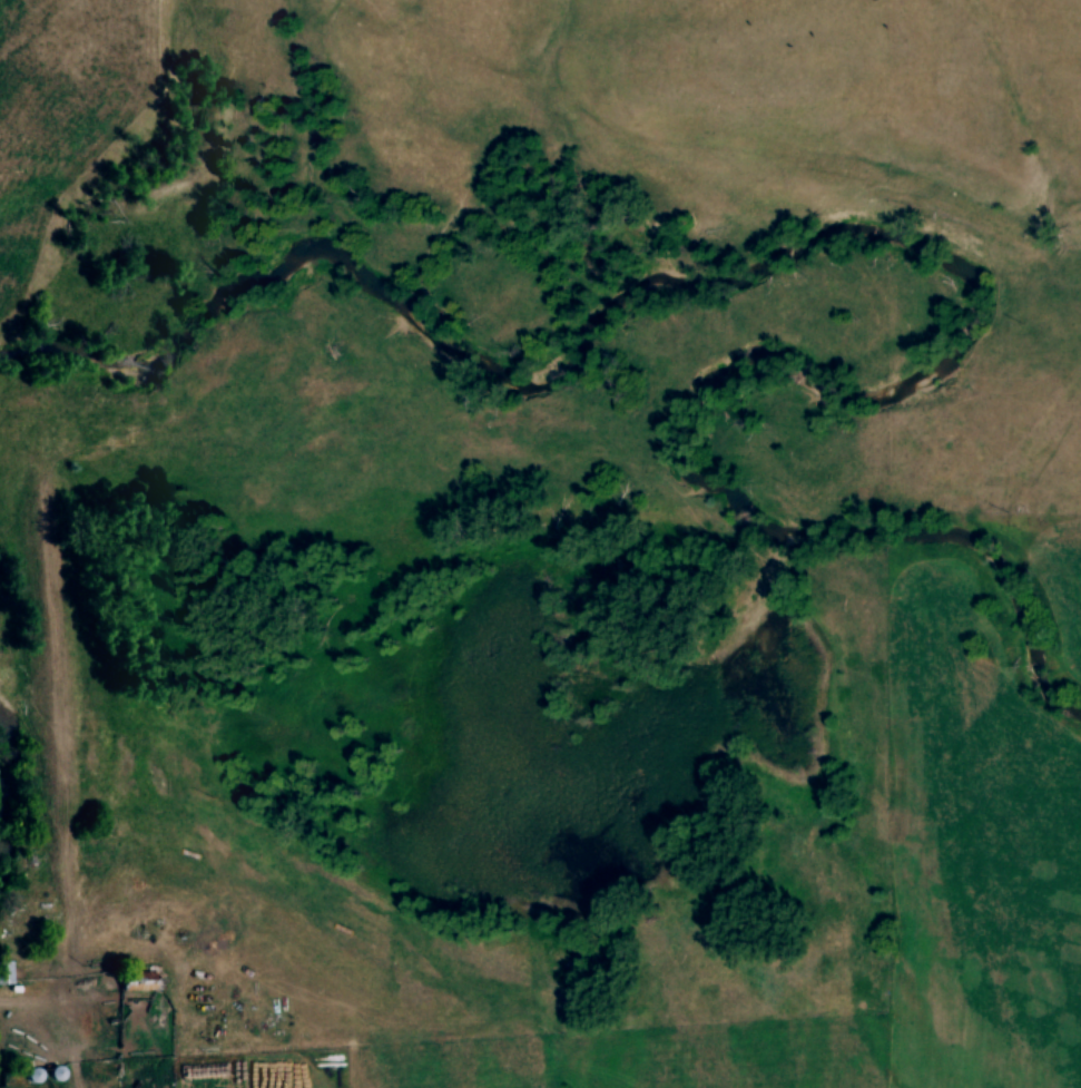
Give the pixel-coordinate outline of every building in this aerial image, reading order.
[(128,999),(160,999),(160,987),(128,987),(128,999)] [(57,1074),(49,1080),(55,1087),(63,1083),(57,1074)]
